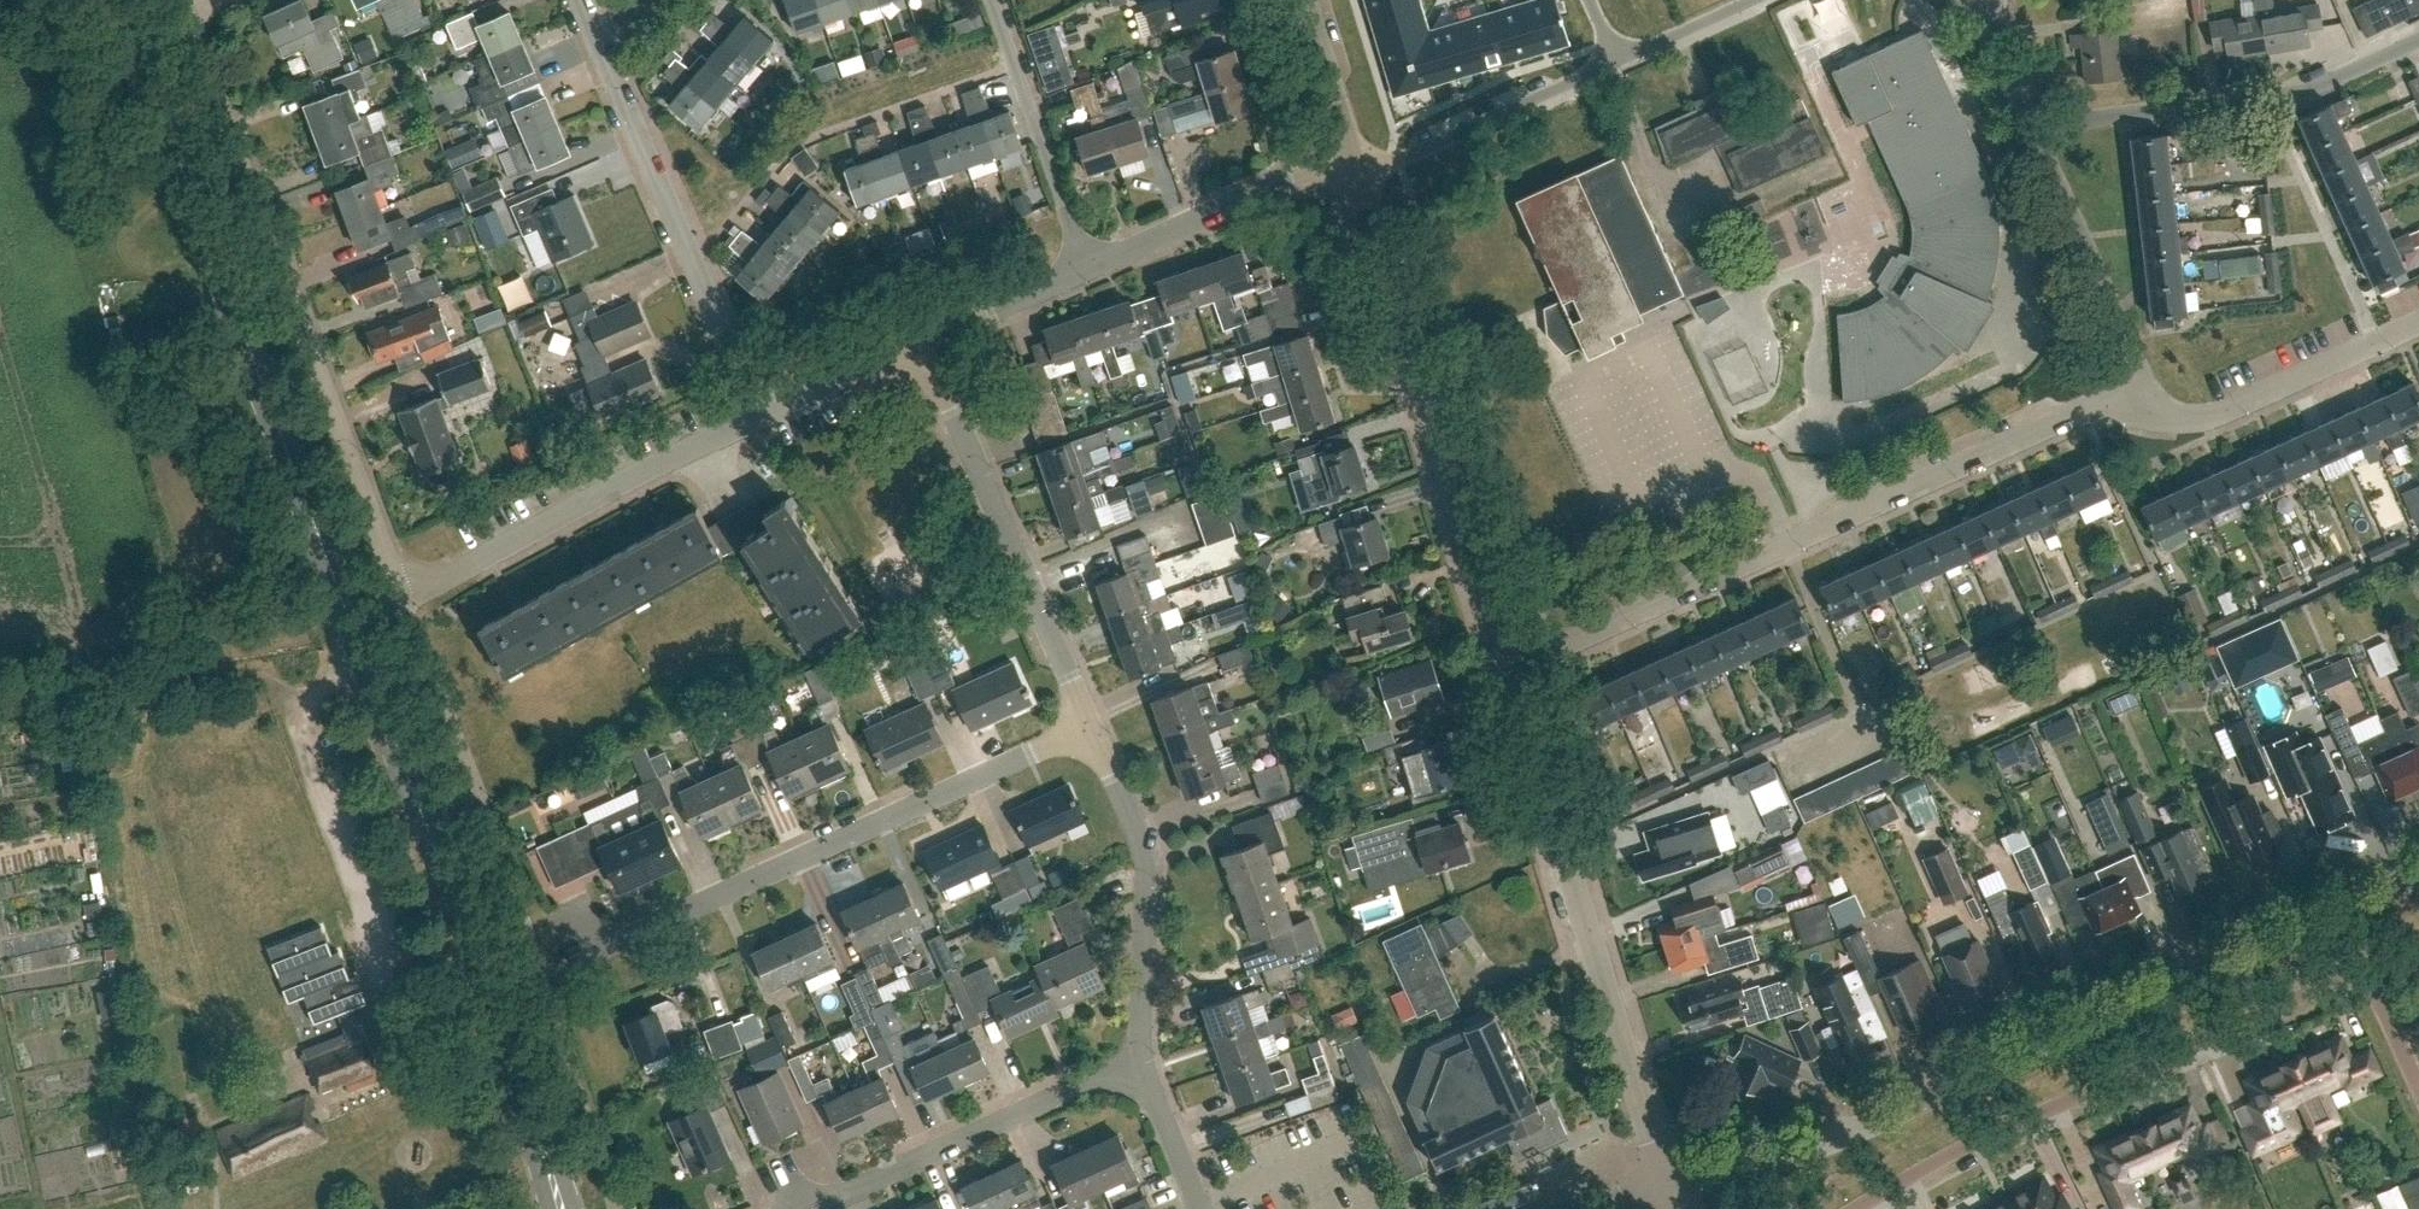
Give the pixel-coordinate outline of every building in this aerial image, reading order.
[(265,15),(278,44),(284,57),(303,49),(314,72),(343,59),(330,30),(318,35),(315,27),(302,0),(299,0),(265,15)] [(396,0),(376,0),(381,13),(393,39),(429,22),(427,17),(423,18),(415,0),(402,0),(397,2),(396,0)] [(824,23),(816,0),(785,0),(796,33),(824,23)] [(847,0),(816,0),(824,23),(851,13),(847,0)] [(878,4),(877,0),(847,0),(851,13),(878,4)] [(1144,10),(1151,33),(1202,17),(1200,9),(1219,3),(1218,0),(1141,0),(1144,10)] [(1372,22),(1383,19),(1392,16),(1401,13),(1410,10),(1422,7),(1420,0),(1365,0),(1372,22)] [(1520,4),(1534,54),(1569,44),(1562,22),(1563,21),(1562,16),(1561,16),(1556,0),(1534,0),(1520,4)] [(2353,8),(2366,35),(2418,11),(2418,0),(2371,0),(2353,8)] [(2179,20),(2177,1),(2149,4),(2151,22),(2179,20)] [(1520,4),(1490,13),(1505,63),(1534,54),(1520,4)] [(2265,30),(2269,53),(2310,46),(2307,30),(2321,28),(2318,5),(2256,15),(2259,31),(2265,30)] [(1422,7),(1410,10),(1415,25),(1426,22),(1422,7)] [(1410,10),(1401,13),(1406,28),(1415,25),(1410,10)] [(474,61),(521,41),(508,12),(478,25),(472,12),(445,23),(456,49),(483,38),(490,53),(474,60),(474,61)] [(1401,13),(1392,16),(1396,31),(1406,28),(1401,13)] [(1490,13),(1457,23),(1472,73),(1505,63),(1490,13)] [(707,22),(754,62),(773,39),(745,15),(733,29),(713,15),(707,22)] [(2268,53),(2269,53),(2265,30),(2259,31),(2256,15),(2211,23),(2215,50),(2227,48),(2228,57),(2268,51),(2268,53)] [(1392,16),(1383,19),(1387,34),(1396,31),(1392,16)] [(1383,19),(1372,22),(1376,37),(1387,34),(1383,19)] [(735,84),(754,62),(707,22),(700,30),(718,47),(707,60),(701,54),(701,55),(735,84)] [(1387,34),(1376,37),(1379,46),(1394,96),(1422,88),(1407,38),(1414,36),(1428,32),(1429,31),(1426,22),(1415,25),(1406,28),(1396,31),(1387,34)] [(1429,31),(1428,32),(1431,42),(1434,52),(1437,61),(1440,70),(1443,81),(1472,73),(1457,23),(1429,31)] [(1859,396),(1872,393),(1886,389),(1886,392),(1887,392),(1887,389),(1900,384),(1912,378),(1924,370),(1925,372),(1926,372),(1925,370),(1936,361),(1946,352),(1956,342),(1958,344),(1964,349),(1965,348),(1963,346),(1972,322),(1990,303),(1992,304),(1993,303),(1993,302),(1986,299),(1983,298),(1988,285),(1992,272),(1995,259),(1997,259),(1997,258),(1995,258),(1996,244),(1996,230),(1995,216),(1998,215),(1998,214),(1995,215),(1993,201),(1990,187),(1985,174),(1988,173),(1987,171),(1984,173),(1968,136),(1970,135),(1970,134),(1967,135),(1952,102),(1954,101),(1954,100),(1951,101),(1936,67),(1938,66),(1938,65),(1936,66),(1921,33),(1923,32),(1922,30),(1832,71),(1833,73),(1834,72),(1858,123),(1856,124),(1857,125),(1868,120),(1875,136),(1906,204),(1908,211),(1910,218),(1911,225),(1912,232),(1914,232),(1914,240),(1913,248),(1911,255),(1899,252),(1878,287),(1886,296),(1879,301),(1873,305),(1866,309),(1865,307),(1858,310),(1851,312),(1844,313),(1837,314),(1843,401),(1845,401),(1845,398),(1859,396)] [(1428,32),(1414,36),(1418,47),(1431,42),(1428,32)] [(2118,78),(2114,32),(2070,36),(2071,47),(2081,46),(2084,81),(2118,78)] [(372,35),(354,41),(361,61),(379,53),(372,35)] [(1414,36),(1407,38),(1422,88),(1429,85),(1426,74),(1423,65),(1420,56),(1418,47),(1414,36)] [(479,108),(508,96),(502,82),(533,69),(521,41),(474,61),(481,77),(479,78),(481,84),(470,88),(479,108)] [(1431,42),(1418,47),(1420,56),(1434,52),(1431,42)] [(1208,91),(1243,80),(1234,50),(1199,61),(1194,47),(1166,56),(1171,72),(1173,78),(1180,82),(1203,75),(1208,91)] [(1434,52),(1420,56),(1423,65),(1437,61),(1434,52)] [(716,106),(735,84),(701,55),(689,69),(675,58),(669,66),(716,106)] [(1108,128),(1119,163),(1149,153),(1138,119),(1152,115),(1143,86),(1141,87),(1132,60),(1123,64),(1132,90),(1127,91),(1130,100),(1119,103),(1125,122),(1108,128)] [(835,61),(825,65),(830,81),(841,77),(835,61)] [(1437,61),(1423,65),(1426,74),(1440,70),(1437,61)] [(697,128),(716,106),(669,66),(663,73),(681,91),(669,105),(697,128)] [(316,134),(347,122),(360,118),(359,116),(353,101),(360,98),(357,90),(366,87),(360,69),(331,79),(336,92),(305,104),(316,134)] [(1440,70),(1426,74),(1429,85),(1443,81),(1440,70)] [(2407,80),(2406,81),(2415,100),(2418,99),(2418,76),(2407,80)] [(1208,91),(1168,103),(1172,117),(1212,105),(1217,121),(1252,110),(1243,80),(1208,91)] [(1108,128),(1094,83),(1070,90),(1076,107),(1088,103),(1093,117),(1091,118),(1096,132),(1078,138),(1089,173),(1119,163),(1108,128)] [(994,156),(1022,146),(1010,111),(992,117),(980,87),(971,90),(994,156)] [(1747,122),(1731,87),(1714,94),(1717,101),(1715,101),(1655,128),(1667,162),(1673,159),(1674,163),(1714,145),(1722,157),(1738,193),(1826,154),(1801,99),(1801,98),(1747,122)] [(967,166),(994,156),(971,90),(962,94),(971,125),(954,130),(967,166)] [(507,146),(526,138),(556,125),(544,96),(513,109),(508,96),(479,108),(479,109),(482,108),(487,122),(495,118),(507,146)] [(2310,146),(2341,132),(2335,119),(2352,112),(2346,98),(2329,105),(2328,104),(2297,118),(2310,146)] [(967,166),(954,130),(938,136),(925,106),(916,109),(940,175),(967,166)] [(1154,111),(1164,139),(1178,134),(1168,107),(1154,111)] [(912,185),(940,175),(916,109),(907,112),(916,144),(900,150),(912,185)] [(391,154),(391,155),(401,151),(397,139),(387,143),(381,128),(372,132),(365,114),(359,116),(360,118),(347,122),(316,134),(327,163),(358,151),(363,165),(391,154)] [(885,194),(912,185),(900,150),(883,156),(875,135),(880,133),(876,123),(861,128),(864,136),(885,194)] [(526,138),(507,146),(514,162),(519,173),(538,166),(568,153),(556,125),(526,138)] [(2322,173),(2353,159),(2341,132),(2310,146),(2322,173)] [(2134,167),(2168,164),(2165,133),(2131,137),(2134,167)] [(2253,156),(2266,155),(2264,135),(2251,136),(2253,156)] [(857,204),(885,194),(864,136),(855,139),(861,163),(845,169),(857,204)] [(462,144),(447,150),(454,167),(469,161),(462,144)] [(820,167),(807,148),(793,158),(807,177),(820,167)] [(398,173),(391,155),(391,154),(363,165),(368,178),(337,190),(348,219),(379,208),(373,191),(392,184),(389,176),(398,173)] [(1684,294),(1621,154),(1577,173),(1577,172),(1517,200),(1518,202),(1521,200),(1538,238),(1534,240),(1536,252),(1544,261),(1548,260),(1563,294),(1565,298),(1545,308),(1558,324),(1562,333),(1565,354),(1583,346),(1588,358),(1617,345),(1616,344),(1626,340),(1621,329),(1643,319),(1641,313),(1684,294)] [(2266,155),(2253,156),(2255,176),(2265,175),(2268,174),(2266,155)] [(2335,200),(2366,186),(2353,159),(2322,173),(2335,200)] [(2137,197),(2171,194),(2168,164),(2134,167),(2137,197)] [(466,165),(452,170),(460,189),(473,183),(466,165)] [(470,212),(506,197),(498,177),(462,192),(470,212)] [(773,193),(821,233),(840,210),(804,180),(792,195),(779,186),(773,193)] [(2347,227),(2378,213),(2366,186),(2335,200),(2347,227)] [(549,205),(543,192),(511,206),(523,236),(537,230),(551,263),(595,244),(574,194),(549,205)] [(2259,215),(2273,213),(2271,192),(2267,193),(2257,194),(2259,215)] [(802,255),(821,233),(773,193),(766,201),(785,218),(774,231),(802,255)] [(2141,226),(2175,223),(2171,194),(2137,197),(2141,226)] [(379,208),(348,219),(359,249),(390,237),(390,236),(408,229),(404,217),(386,224),(379,208)] [(485,249),(509,240),(496,208),(472,218),(485,249)] [(420,239),(446,226),(440,213),(413,226),(420,239)] [(2273,213),(2259,215),(2262,235),(2271,234),(2276,234),(2273,213)] [(2359,254),(2390,240),(2378,213),(2347,227),(2359,254)] [(2144,256),(2178,253),(2175,223),(2141,226),(2144,256)] [(450,247),(470,240),(464,224),(445,230),(450,247)] [(784,278),(802,255),(774,231),(762,245),(742,231),(736,238),(784,278)] [(2390,240),(2359,254),(2372,283),(2374,282),(2379,292),(2395,285),(2391,274),(2403,268),(2397,255),(2413,248),(2406,233),(2390,240)] [(765,300),(784,278),(736,238),(729,246),(748,263),(736,276),(765,300)] [(2266,273),(2280,272),(2278,251),(2273,252),(2264,253),(2266,273)] [(400,294),(410,290),(415,304),(441,294),(434,274),(423,278),(411,282),(406,269),(416,265),(411,252),(386,262),(387,265),(350,279),(358,300),(363,298),(367,307),(400,294)] [(1214,263),(1236,326),(1247,322),(1236,290),(1253,284),(1242,253),(1214,263)] [(2147,285),(2181,282),(2178,253),(2144,256),(2147,285)] [(2218,259),(2220,278),(2262,274),(2261,255),(2218,259)] [(1225,330),(1236,326),(1214,263),(1186,272),(1197,303),(1214,298),(1218,312),(1225,330)] [(1259,292),(1273,288),(1266,266),(1265,266),(1253,270),(1259,292)] [(1170,313),(1197,303),(1186,272),(1158,282),(1162,294),(1148,299),(1163,345),(1174,341),(1168,323),(1173,322),(1170,313)] [(2280,272),(2266,273),(2268,294),(2282,293),(2280,272)] [(2181,282),(2147,285),(2149,301),(2150,316),(2153,315),(2154,327),(2172,325),(2171,314),(2184,313),(2181,282)] [(1264,306),(1293,297),(1289,283),(1275,287),(1273,288),(1259,292),(1264,306)] [(586,286),(562,297),(569,314),(594,303),(586,286)] [(1709,322),(1730,307),(1724,296),(1700,306),(1703,313),(1709,322)] [(1268,320),(1298,311),(1293,297),(1264,306),(1268,320)] [(1112,342),(1140,333),(1145,331),(1151,349),(1155,361),(1167,357),(1163,345),(1148,299),(1130,304),(1129,301),(1101,311),(1112,342)] [(590,367),(606,360),(604,355),(650,336),(636,302),(599,318),(594,307),(570,317),(580,341),(575,344),(590,367)] [(502,303),(473,314),(480,332),(511,320),(502,303)] [(455,351),(449,336),(439,306),(392,324),(393,327),(372,335),(380,358),(401,350),(403,354),(420,347),(426,361),(455,351)] [(547,308),(519,320),(525,334),(552,323),(547,308)] [(1123,374),(1112,342),(1101,311),(1073,320),(1084,352),(1083,352),(1088,366),(1088,365),(1105,360),(1111,379),(1123,374)] [(1298,311),(1268,320),(1273,335),(1302,326),(1298,311)] [(1040,367),(1083,352),(1084,352),(1073,320),(1045,329),(1050,343),(1033,348),(1040,367)] [(1285,373),(1317,363),(1308,334),(1244,354),(1247,366),(1280,356),(1285,373)] [(448,404),(491,388),(480,358),(437,374),(445,396),(436,399),(436,397),(400,411),(408,433),(406,434),(413,452),(415,452),(423,474),(459,461),(457,456),(462,454),(457,440),(452,442),(440,410),(449,407),(448,404)] [(606,360),(590,367),(581,371),(602,420),(661,395),(647,363),(613,378),(606,360)] [(1279,405),(1325,391),(1317,363),(1285,373),(1252,383),(1256,395),(1275,389),(1279,405)] [(1088,365),(1088,366),(1077,369),(1084,388),(1095,384),(1088,365)] [(1188,371),(1172,376),(1175,387),(1192,381),(1188,371)] [(2398,426),(2418,417),(2418,398),(2412,383),(2384,395),(2398,426)] [(1028,414),(1057,404),(1052,390),(1027,399),(1023,400),(1028,414)] [(1325,391),(1279,405),(1261,411),(1264,423),(1283,417),(1297,412),(1302,429),(1334,419),(1325,391)] [(2406,443),(2398,426),(2384,395),(2357,407),(2372,438),(2384,433),(2391,449),(2406,443)] [(1033,429),(1062,418),(1057,404),(1028,414),(1033,429)] [(1161,417),(1173,413),(1170,405),(1159,409),(1161,417)] [(2345,451),(2372,438),(2357,407),(2331,420),(2345,451)] [(1190,432),(1201,428),(1195,409),(1184,413),(1190,432)] [(1062,418),(1033,429),(1038,443),(1067,433),(1062,418)] [(2318,463),(2345,451),(2331,420),(2304,432),(2318,463)] [(1093,465),(1088,449),(1106,442),(1102,431),(1039,453),(1048,481),(1093,465)] [(2291,475),(2318,463),(2304,432),(2277,444),(2291,475)] [(1341,499),(1339,491),(1365,483),(1354,445),(1324,454),(1321,442),(1295,449),(1303,475),(1328,468),(1330,474),(1313,480),(1321,505),(1341,499)] [(2264,487),(2291,475),(2277,444),(2250,456),(2264,487)] [(2238,500),(2264,487),(2250,456),(2223,469),(2238,500)] [(1058,508),(1090,498),(1103,493),(1097,476),(1116,470),(1112,458),(1093,465),(1048,481),(1058,508)] [(2065,476),(2079,507),(2107,495),(2093,463),(2065,476)] [(2211,512),(2238,500),(2223,469),(2197,481),(2211,512)] [(2052,520),(2079,507),(2065,476),(2038,488),(2052,520)] [(2184,524),(2211,512),(2197,481),(2170,493),(2184,524)] [(2416,525),(2418,524),(2418,485),(2402,493),(2416,525)] [(1103,493),(1090,498),(1058,508),(1068,537),(1099,526),(1094,509),(1125,498),(1121,487),(1103,493)] [(2051,520),(2052,520),(2038,488),(2011,500),(2025,532),(2038,526),(2045,538),(2057,533),(2051,520)] [(2156,537),(2184,524),(2170,493),(2142,506),(2156,537)] [(1196,519),(1225,509),(1220,494),(1191,504),(1196,519)] [(793,510),(786,500),(764,514),(774,529),(761,536),(748,543),(745,545),(814,650),(864,617),(793,510)] [(1998,544),(2025,532),(2011,500),(1983,512),(1998,544)] [(756,501),(743,508),(761,536),(774,529),(764,514),(756,501)] [(730,515),(748,543),(761,536),(743,508),(730,515)] [(625,549),(650,595),(722,556),(722,557),(735,550),(724,533),(714,538),(708,527),(698,509),(625,549)] [(1201,532),(1230,522),(1225,509),(1196,519),(1201,532)] [(1971,556),(1998,544),(1983,512),(1956,525),(1971,556)] [(735,550),(745,545),(748,543),(730,515),(717,522),(724,533),(735,550)] [(1355,565),(1388,554),(1376,517),(1344,527),(1341,516),(1319,523),(1326,546),(1347,539),(1355,565)] [(1234,536),(1230,522),(1201,532),(1206,546),(1234,536)] [(1944,568),(1971,556),(1956,525),(1929,537),(1944,568)] [(2411,547),(2405,535),(2386,543),(2392,556),(2411,547)] [(1122,561),(1151,550),(1146,536),(1117,546),(1122,561)] [(1917,581),(1944,568),(1929,537),(1902,549),(1917,581)] [(2368,551),(2373,564),(2392,556),(2386,543),(2368,551)] [(578,635),(650,595),(625,549),(553,589),(578,635)] [(1890,593),(1917,581),(1902,549),(1875,561),(1890,593)] [(1107,615),(1153,599),(1147,582),(1160,578),(1151,550),(1122,561),(1126,574),(1097,584),(1107,615)] [(2333,567),(2338,580),(2357,572),(2352,559),(2333,567)] [(1863,605),(1890,593),(1875,561),(1848,574),(1863,605)] [(2314,576),(2319,589),(2338,580),(2333,567),(2314,576)] [(2110,579),(2115,590),(2134,582),(2129,570),(2110,579)] [(1834,618),(1863,605),(1848,574),(1820,586),(1834,618)] [(2096,599),(2115,590),(2110,579),(2091,587),(2096,599)] [(2279,592),(2285,605),(2303,596),(2298,583),(2279,592)] [(1361,611),(1360,606),(1386,598),(1382,585),(1342,597),(1348,616),(1346,616),(1353,639),(1362,636),(1367,652),(1413,638),(1404,609),(1379,617),(1376,607),(1361,611)] [(505,675),(578,635),(553,589),(481,630),(505,675)] [(2189,627),(2207,620),(2193,589),(2175,596),(2189,627)] [(2285,605),(2279,592),(2260,600),(2266,613),(2285,605)] [(1118,646),(1166,630),(1160,613),(1171,609),(1166,594),(1153,599),(1107,615),(1118,646)] [(2056,602),(2061,615),(2081,606),(2075,594),(2056,602)] [(1782,641),(1810,629),(1795,597),(1767,610),(1782,641)] [(1253,601),(1239,605),(1248,633),(1262,628),(1253,601)] [(2042,623),(2061,615),(2056,602),(2036,611),(2042,623)] [(2225,616),(2231,629),(2250,620),(2244,608),(2225,616)] [(1755,654),(1782,641),(1767,610),(1740,622),(1755,654)] [(2212,637),(2231,629),(2225,616),(2206,625),(2212,637)] [(2002,627),(2007,639),(2027,631),(2021,618),(2002,627)] [(1727,666),(1755,654),(1740,622),(1713,634),(1727,666)] [(2232,673),(2258,662),(2263,672),(2294,658),(2278,623),(2221,648),(2232,673)] [(1177,626),(1166,630),(1118,646),(1129,677),(1159,667),(1150,642),(1159,639),(1162,647),(1181,640),(1177,626)] [(1988,648),(2007,639),(2002,627),(1983,635),(1988,648)] [(913,637),(938,692),(955,684),(939,649),(930,629),(913,637)] [(2370,669),(2389,660),(2377,633),(2358,641),(2370,669)] [(1700,678),(1727,666),(1713,634),(1686,647),(1700,678)] [(920,700),(938,692),(913,637),(895,645),(920,700)] [(1948,651),(1954,663),(1973,655),(1967,643),(1948,651)] [(1223,670),(1253,661),(1247,646),(1218,654),(1223,670)] [(1673,690),(1700,678),(1686,647),(1659,659),(1673,690)] [(1934,672),(1954,663),(1948,651),(1929,660),(1934,672)] [(2310,674),(2319,694),(2356,677),(2348,658),(2310,674)] [(1646,703),(1673,690),(1659,659),(1632,671),(1646,703)] [(1392,717),(1444,700),(1431,660),(1379,677),(1392,717)] [(972,730),(1031,703),(1013,663),(954,689),(972,730)] [(1894,675),(1900,688),(1919,680),(1913,667),(1894,675)] [(1619,715),(1646,703),(1632,671),(1605,683),(1619,715)] [(2418,712),(2418,694),(2409,672),(2395,678),(2412,716),(2418,712)] [(1881,697),(1900,688),(1894,675),(1875,684),(1881,697)] [(1165,733),(1203,720),(1202,719),(1218,713),(1213,697),(1208,682),(1192,688),(1191,687),(1154,700),(1165,733)] [(1591,728),(1619,715),(1605,683),(1577,696),(1591,728)] [(842,713),(830,687),(815,693),(820,705),(809,710),(812,731),(799,737),(819,781),(850,767),(828,719),(842,713)] [(889,774),(910,764),(908,760),(944,743),(925,702),(866,729),(885,770),(887,770),(889,774)] [(1813,713),(1819,725),(1838,717),(1832,704),(1813,713)] [(1165,733),(1176,764),(1214,751),(1207,732),(1236,723),(1231,709),(1218,713),(1202,719),(1203,720),(1165,733)] [(2411,788),(2385,732),(2358,744),(2341,709),(2328,715),(2356,778),(2376,769),(2389,798),(2411,788)] [(2218,718),(2229,742),(2247,734),(2236,710),(2218,718)] [(2411,788),(2418,784),(2418,722),(2405,728),(2397,711),(2379,718),(2385,732),(2411,788)] [(1800,733),(1819,725),(1813,713),(1794,721),(1800,733)] [(2055,722),(2063,741),(2079,733),(2071,715),(2055,722)] [(1368,750),(1397,740),(1389,717),(1360,726),(1368,750)] [(745,770),(758,764),(746,739),(739,723),(726,729),(733,744),(721,750),(725,771),(711,777),(731,821),(761,807),(745,770)] [(789,795),(819,781),(799,737),(786,743),(772,727),(746,739),(758,764),(772,758),(789,795)] [(1759,737),(1765,750),(1783,741),(1778,728),(1759,737)] [(1429,745),(1426,734),(1384,747),(1385,747),(1387,747),(1391,759),(1400,756),(1414,802),(1445,793),(1443,787),(1457,783),(1457,782),(1462,780),(1455,758),(1450,760),(1444,740),(1429,745)] [(2266,746),(2272,759),(2288,795),(2301,789),(2320,831),(2353,816),(2318,739),(2301,747),(2295,734),(2266,746)] [(1746,758),(1765,750),(1759,737),(1740,746),(1746,758)] [(2271,774),(2258,743),(2238,751),(2251,783),(2271,774)] [(1913,746),(1901,751),(1912,774),(1924,768),(1913,746)] [(1214,751),(1176,764),(1187,796),(1225,783),(1225,781),(1241,776),(1235,760),(1219,766),(1214,751)] [(1890,757),(1900,779),(1912,774),(1901,751),(1890,757)] [(664,752),(650,759),(659,778),(671,804),(685,798),(702,835),(731,821),(711,777),(698,783),(684,767),(673,771),(664,752)] [(1705,761),(1711,774),(1730,766),(1724,753),(1705,761)] [(1900,779),(1890,757),(1878,762),(1888,785),(1900,779)] [(1741,793),(1777,777),(1769,760),(1733,776),(1741,793)] [(1692,783),(1711,774),(1705,761),(1686,770),(1692,783)] [(1866,768),(1877,790),(1888,785),(1878,762),(1866,768)] [(1258,787),(1284,778),(1279,763),(1253,773),(1258,787)] [(1877,790),(1866,768),(1854,773),(1865,796),(1877,790)] [(590,793),(594,806),(607,801),(596,769),(571,778),(577,798),(590,793)] [(1853,801),(1865,796),(1854,773),(1843,779),(1853,801)] [(1651,786),(1657,798),(1676,790),(1670,777),(1651,786)] [(671,804),(659,778),(638,788),(641,802),(621,811),(651,877),(681,863),(657,811),(671,804)] [(1284,778),(1258,787),(1264,802),(1290,792),(1284,778)] [(1841,807),(1853,801),(1843,779),(1831,784),(1841,807)] [(2230,807),(2219,783),(2200,792),(2229,854),(2247,846),(2254,861),(2277,850),(2270,835),(2280,830),(2271,811),(2255,819),(2246,800),(2230,807)] [(1830,812),(1841,807),(1831,784),(1819,790),(1830,812)] [(1029,846),(1085,820),(1069,785),(1013,811),(1029,846)] [(1638,807),(1657,798),(1651,786),(1633,795),(1638,807)] [(1807,795),(1818,818),(1830,812),(1819,790),(1807,795)] [(2137,841),(2155,833),(2138,793),(2119,801),(2137,841)] [(1282,818),(1309,810),(1304,795),(1276,804),(1282,818)] [(1795,801),(1806,824),(1818,818),(1807,795),(1795,801)] [(1771,833),(1791,824),(1783,805),(1763,814),(1771,833)] [(621,891),(651,877),(621,811),(551,842),(563,867),(602,850),(621,891)] [(1238,898),(1278,884),(1268,854),(1284,849),(1271,812),(1232,826),(1240,849),(1223,855),(1238,898)] [(1696,861),(1721,853),(1708,812),(1645,832),(1650,850),(1636,854),(1644,880),(1696,864),(1696,861)] [(2117,815),(2098,824),(2111,852),(2130,844),(2117,815)] [(1418,836),(1413,818),(1353,836),(1356,845),(1357,850),(1362,866),(1363,871),(1422,853),(1428,874),(1471,861),(1460,823),(1418,836)] [(2014,819),(1990,828),(1997,845),(2020,836),(2014,819)] [(1028,888),(1015,861),(1002,867),(983,825),(925,852),(942,890),(989,869),(1003,899),(1028,888)] [(2190,827),(2157,842),(2140,849),(2154,879),(2171,872),(2181,894),(2204,883),(2203,882),(2213,877),(2206,861),(2190,827)] [(2033,846),(2049,880),(2050,883),(2072,873),(2055,836),(2033,846)] [(1780,844),(1734,866),(1744,889),(1791,867),(1780,844)] [(2030,890),(2048,882),(2030,844),(2012,852),(2030,890)] [(1356,845),(1343,849),(1350,870),(1362,866),(1357,850),(1356,845)] [(1971,893),(1950,847),(1925,858),(1945,903),(1971,893)] [(2102,888),(2117,922),(2139,912),(2133,897),(2137,895),(2138,896),(2151,890),(2134,853),(2094,871),(2102,888)] [(1015,861),(1028,888),(1040,882),(1028,855),(1015,861)] [(2117,922),(2102,888),(2094,871),(2053,889),(2069,924),(2089,915),(2096,931),(2117,922)] [(873,898),(892,939),(905,933),(902,927),(920,919),(904,884),(873,898)] [(1238,898),(1253,940),(1270,934),(1280,965),(1289,962),(1292,970),(1324,959),(1310,919),(1293,925),(1278,884),(1238,898)] [(12,903),(9,889),(0,890),(0,905),(12,903)] [(2031,962),(2055,951),(2047,935),(2053,932),(2038,901),(2016,911),(2005,889),(1986,898),(2004,939),(2018,933),(2031,962)] [(1676,921),(1659,926),(1666,949),(1716,933),(1716,934),(1725,931),(1714,895),(1672,908),(1676,921)] [(873,898),(843,912),(868,967),(886,959),(889,967),(902,961),(892,939),(873,898)] [(1037,968),(1042,979),(1055,1006),(1104,984),(1081,934),(1094,928),(1081,898),(1053,911),(1072,952),(1037,968)] [(1457,944),(1443,923),(1424,932),(1421,926),(1385,942),(1407,990),(1409,989),(1421,1014),(1435,1008),(1440,1018),(1459,1009),(1454,998),(1446,979),(1445,979),(1435,959),(1457,944)] [(802,974),(803,973),(817,967),(819,973),(836,966),(817,924),(786,938),(802,974)] [(1966,1005),(2001,990),(1978,940),(1973,942),(1965,924),(1937,936),(1945,954),(1944,955),(1966,1005)] [(376,1070),(365,1040),(353,1009),(367,1004),(359,983),(359,984),(356,975),(350,978),(342,959),(338,951),(332,953),(325,935),(321,927),(268,947),(271,955),(271,956),(279,976),(282,983),(281,983),(289,1003),(305,997),(308,1004),(307,1004),(315,1024),(338,1015),(346,1034),(304,1050),(319,1091),(345,1081),(348,1090),(371,1081),(368,1073),(376,1070)] [(1881,977),(1860,930),(1844,938),(1870,995),(1884,988),(1905,1033),(1936,1019),(1928,1000),(1936,996),(1920,960),(1881,977)] [(1716,933),(1666,949),(1673,971),(1705,961),(1709,974),(1759,958),(1752,934),(1719,944),(1716,934),(1716,933)] [(944,976),(958,969),(942,934),(927,940),(944,976)] [(805,979),(803,973),(802,974),(786,938),(754,952),(770,988),(786,981),(789,987),(805,979)] [(1268,986),(1294,976),(1292,970),(1289,962),(1280,965),(1263,971),(1268,986)] [(855,977),(856,977),(872,1010),(877,1008),(877,1006),(885,1003),(869,967),(854,974),(855,977)] [(1055,1006),(1042,979),(1003,997),(989,967),(963,979),(978,1013),(995,1005),(1009,1036),(1058,1013),(1055,1006)] [(1871,1049),(1869,1044),(1857,1018),(1876,1009),(1857,968),(1813,987),(1830,1026),(1822,1030),(1830,1048),(1839,1044),(1847,1060),(1871,1049)] [(938,1040),(943,1052),(959,1085),(989,1071),(969,1028),(983,1022),(978,1013),(963,979),(959,970),(945,977),(965,1019),(954,1024),(957,1031),(938,1040)] [(865,1026),(876,1021),(872,1010),(856,977),(855,977),(841,984),(855,1013),(850,1016),(856,1029),(864,1025),(865,1026)] [(1802,1008),(1793,977),(1759,988),(1769,1018),(1802,1008)] [(1691,1004),(1685,1006),(1692,1029),(1744,1012),(1734,983),(1689,997),(1691,1004)] [(1253,1026),(1253,1025),(1247,1010),(1264,1004),(1258,989),(1243,995),(1242,994),(1205,1007),(1216,1039),(1253,1026)] [(111,990),(98,992),(101,1005),(113,1003),(111,990)] [(641,1060),(670,1049),(664,1034),(683,1026),(673,1003),(667,1000),(649,1007),(651,1013),(627,1023),(641,1060)] [(877,1008),(872,1010),(876,1021),(895,1062),(908,1056),(913,1066),(928,1099),(959,1085),(943,1052),(938,1040),(919,1048),(916,1041),(905,1046),(897,1029),(889,1033),(877,1008)] [(783,1049),(796,1042),(782,1011),(769,1017),(783,1049)] [(741,1020),(733,1023),(732,1020),(703,1030),(714,1058),(742,1048),(740,1043),(762,1035),(754,1012),(740,1017),(741,1020)] [(1227,1071),(1264,1058),(1257,1038),(1270,1034),(1285,1029),(1281,1015),(1253,1025),(1253,1026),(1216,1039),(1227,1071)] [(1536,1104),(1534,1102),(1534,1101),(1495,1017),(1429,1048),(1410,1100),(1440,1166),(1503,1138),(1507,1136),(1516,1156),(1524,1152),(1523,1149),(1548,1138),(1549,1141),(1567,1133),(1551,1097),(1536,1104)] [(855,1090),(871,1125),(899,1112),(883,1077),(879,1070),(895,1062),(876,1021),(865,1026),(878,1055),(863,1062),(872,1082),(855,1090)] [(1804,1062),(1823,1053),(1809,1021),(1790,1030),(1804,1062)] [(821,1035),(798,1038),(800,1052),(823,1049),(821,1035)] [(776,1036),(746,1049),(759,1077),(788,1064),(776,1036)] [(1787,1090),(1800,1062),(1746,1037),(1737,1058),(1742,1060),(1733,1081),(1762,1095),(1768,1081),(1787,1090)] [(2309,1053),(2325,1088),(2343,1080),(2346,1087),(2380,1072),(2369,1049),(2349,1058),(2345,1051),(2341,1052),(2336,1041),(2324,1046),(2321,1045),(2312,1049),(2311,1052),(2309,1053)] [(2278,1067),(2294,1102),(2301,1098),(2315,1129),(2339,1119),(2325,1088),(2309,1053),(2278,1067)] [(871,1125),(855,1090),(838,1097),(829,1078),(814,1084),(800,1055),(789,1060),(808,1102),(823,1095),(843,1138),(871,1125)] [(1264,1058),(1227,1071),(1238,1102),(1275,1089),(1276,1088),(1291,1083),(1286,1068),(1270,1074),(1264,1058)] [(693,1174),(730,1157),(710,1112),(728,1104),(711,1065),(698,1070),(705,1086),(674,1100),(681,1116),(669,1122),(693,1174)] [(2276,1068),(2273,1066),(2265,1070),(2264,1073),(2251,1079),(2256,1091),(2253,1092),(2256,1100),(2248,1104),(2256,1121),(2243,1127),(2255,1154),(2288,1138),(2276,1110),(2294,1102),(2278,1067),(2276,1068)] [(1309,1094),(1335,1084),(1330,1070),(1304,1079),(1309,1094)] [(764,1142),(802,1126),(778,1073),(741,1090),(764,1142)] [(1335,1084),(1309,1094),(1314,1108),(1340,1099),(1335,1084)] [(29,1147),(41,1204),(88,1194),(84,1175),(79,1176),(75,1161),(86,1159),(77,1114),(99,1109),(95,1094),(28,1108),(31,1120),(56,1115),(61,1140),(29,1147)] [(315,1124),(313,1119),(309,1109),(312,1108),(308,1096),(307,1096),(305,1096),(293,1101),(223,1133),(221,1136),(220,1139),(220,1140),(220,1143),(235,1176),(293,1152),(294,1155),(325,1141),(326,1141),(326,1139),(320,1126),(318,1122),(315,1124)] [(2128,1135),(2144,1170),(2174,1156),(2193,1148),(2197,1155),(2217,1146),(2206,1123),(2198,1127),(2195,1119),(2191,1120),(2186,1109),(2173,1114),(2170,1113),(2162,1117),(2161,1120),(2159,1121),(2128,1135)] [(2128,1135),(2126,1136),(2123,1135),(2115,1138),(2113,1142),(2101,1147),(2106,1159),(2103,1160),(2106,1168),(2098,1172),(2115,1208),(2133,1208),(2139,1207),(2126,1178),(2144,1170),(2128,1135)] [(1086,1151),(1103,1188),(1123,1179),(1127,1189),(1140,1183),(1119,1136),(1086,1151)] [(7,1150),(7,1184),(20,1184),(19,1150),(7,1150)] [(1056,1165),(1073,1202),(1058,1208),(1083,1208),(1089,1207),(1084,1197),(1103,1188),(1086,1151),(1056,1165)] [(1420,1159),(1400,1168),(1406,1182),(1426,1173),(1420,1159)] [(1009,1208),(1030,1208),(1040,1204),(1034,1191),(1035,1190),(1022,1162),(993,1174),(1009,1208)] [(993,1174),(965,1187),(974,1208),(1009,1208),(993,1174)] [(2182,1174),(2171,1179),(2177,1192),(2188,1187),(2182,1174)] [(2405,1198),(2418,1192),(2418,1176),(2399,1185),(2405,1198)] [(705,1207),(716,1204),(709,1182),(699,1185),(705,1207)] [(2018,1208),(2067,1208),(2059,1195),(2052,1200),(2048,1192),(2044,1194),(2037,1183),(2026,1189),(2023,1189),(2015,1193),(2015,1196),(2012,1198),(2018,1208)] [(2410,1208),(2414,1208),(2418,1207),(2418,1192),(2405,1198),(2410,1208)] [(1147,1197),(1121,1208),(1152,1208),(1147,1197)] [(2012,1198),(1992,1208),(2018,1208),(2012,1198)] [(938,1200),(917,1208),(942,1208),(938,1200)]
